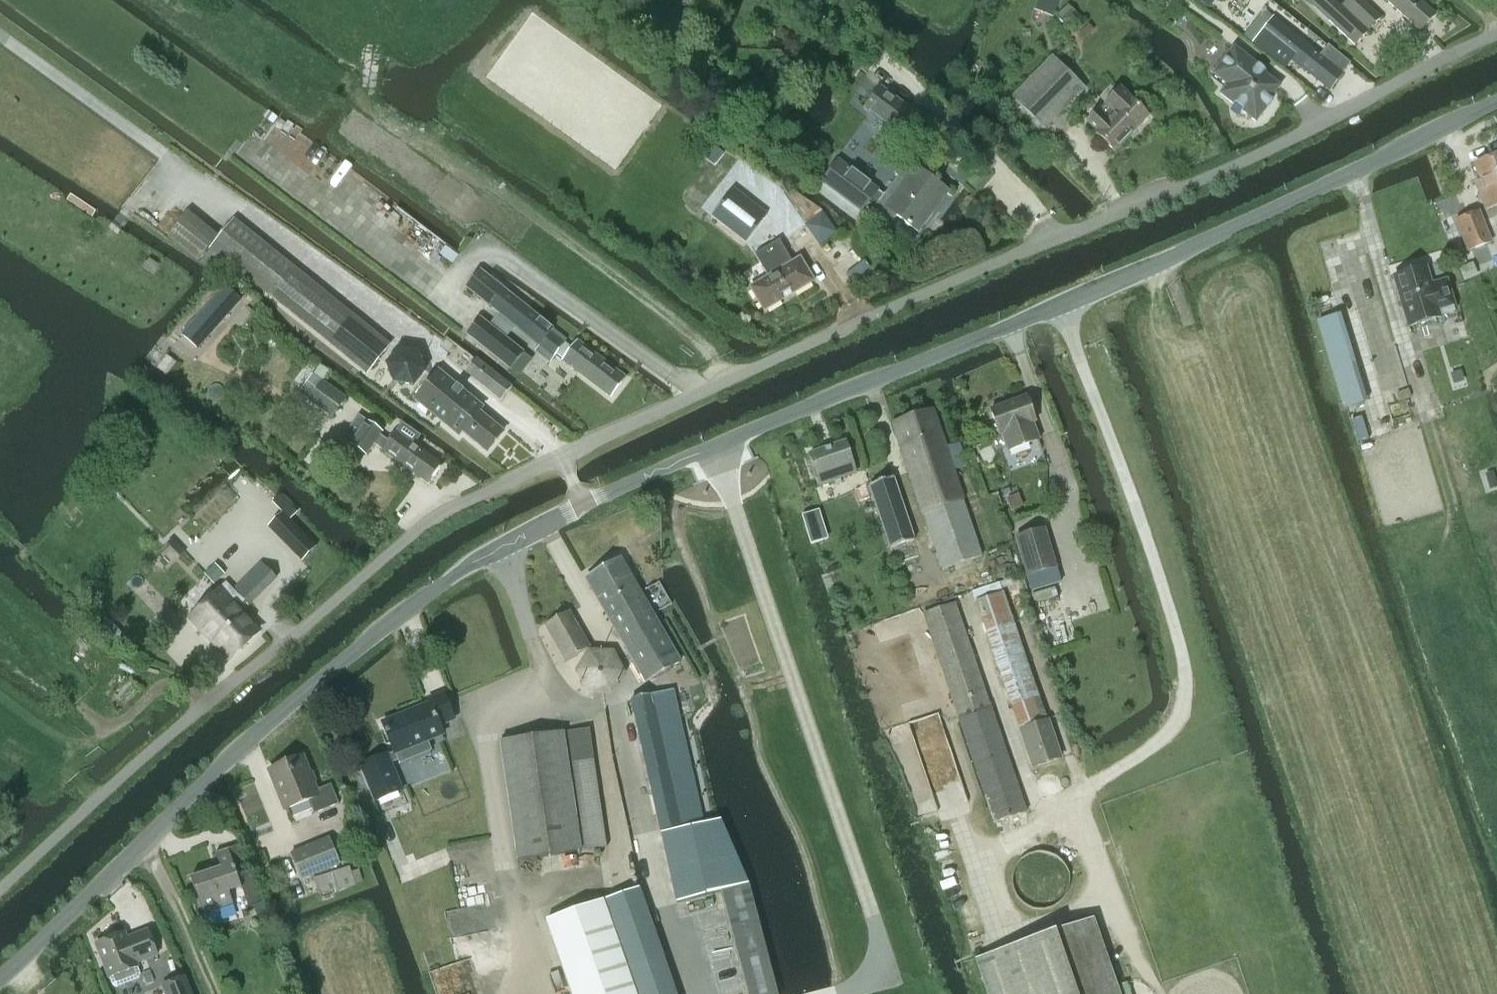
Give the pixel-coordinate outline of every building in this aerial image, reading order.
[(1059,0),(1038,0),(1033,11),(1052,18),(1059,0)] [(1330,21),(1355,45),(1381,18),(1362,0),(1349,0),(1342,8),(1330,21)] [(1420,32),(1436,14),(1421,0),(1386,0),(1420,32)] [(1056,17),(1065,27),(1078,15),(1068,6),(1056,17)] [(1272,18),(1254,41),(1271,55),(1286,66),(1291,59),(1330,89),(1342,74),(1311,50),(1312,49),(1296,37),(1272,18)] [(1232,108),(1239,114),(1241,111),(1255,122),(1267,108),(1266,107),(1272,100),(1270,98),(1279,87),(1262,73),(1264,71),(1257,66),(1234,48),(1213,74),(1227,85),(1220,94),(1234,105),(1232,108)] [(1013,99),(1046,131),(1085,91),(1052,59),(1013,99)] [(862,109),(896,136),(913,114),(880,88),(862,109)] [(1115,152),(1148,117),(1120,90),(1088,123),(1098,133),(1097,135),(1115,152)] [(1485,210),(1496,205),(1496,156),(1474,165),(1484,191),(1479,193),(1485,210)] [(862,212),(865,209),(889,228),(897,217),(918,233),(949,192),(906,159),(894,176),(897,178),(885,194),(879,190),(839,161),(822,183),(862,212)] [(749,241),(769,215),(739,192),(739,193),(729,184),(709,210),(749,241)] [(1478,212),(1456,221),(1468,251),(1490,242),(1478,212)] [(390,345),(248,232),(233,221),(210,250),(367,374),(390,345)] [(791,295),(813,283),(800,259),(792,263),(780,241),(755,255),(768,278),(750,288),(763,311),(782,301),(780,296),(789,291),(791,295)] [(1425,268),(1394,277),(1399,290),(1397,294),(1400,302),(1403,304),(1409,326),(1440,317),(1440,316),(1455,312),(1446,282),(1431,286),(1425,268)] [(466,288),(537,345),(539,347),(554,359),(557,355),(611,397),(625,378),(578,342),(573,348),(555,334),(557,332),(480,271),(466,288)] [(180,330),(184,333),(182,335),(198,350),(240,303),(224,288),(221,291),(218,288),(202,306),(205,309),(200,315),(196,312),(180,330)] [(511,371),(514,367),(522,374),(532,362),(524,355),(525,354),(481,319),(468,336),(511,371)] [(150,360),(160,368),(176,349),(167,341),(150,360)] [(399,350),(385,365),(392,385),(412,389),(426,372),(420,352),(399,350)] [(502,401),(511,390),(511,389),(513,387),(489,369),(488,371),(478,383),(502,401)] [(437,370),(414,399),(460,437),(463,433),(487,453),(504,432),(479,412),(483,408),(437,370)] [(300,393),(309,401),(333,418),(347,399),(323,382),(322,382),(312,376),(300,393)] [(1000,435),(1002,435),(1008,452),(1039,441),(1033,424),(1035,423),(1027,398),(991,410),(1000,435)] [(942,570),(962,563),(982,557),(953,471),(968,466),(960,443),(946,448),(934,412),(893,425),(923,514),(924,514),(942,570)] [(359,417),(345,436),(353,441),(351,444),(366,455),(375,443),(383,449),(382,451),(429,485),(443,465),(415,444),(420,437),(402,423),(396,431),(390,440),(359,417)] [(820,486),(834,481),(836,486),(841,483),(840,479),(856,474),(845,442),(809,454),(820,486)] [(894,477),(870,486),(875,501),(874,502),(890,550),(899,546),(914,541),(916,541),(894,477)] [(282,513),(267,527),(288,548),(301,561),(316,546),(290,520),(297,512),(298,512),(280,494),(280,495),(272,503),(282,513)] [(1018,494),(1006,499),(1010,510),(1022,505),(1018,494)] [(1045,529),(1016,538),(1027,576),(1056,568),(1045,529)] [(680,662),(653,615),(640,593),(621,560),(586,580),(645,683),(680,662)] [(262,564),(234,592),(243,601),(244,603),(246,604),(246,605),(248,606),(276,578),(268,570),(262,564)] [(221,588),(188,618),(227,660),(259,630),(241,609),(239,608),(238,607),(227,595),(221,588)] [(1027,812),(957,603),(923,614),(993,824),(1027,812)] [(570,613),(545,627),(565,662),(590,647),(570,613)] [(613,652),(590,651),(576,672),(588,693),(610,694),(622,674),(613,652)] [(661,832),(703,823),(673,690),(631,700),(661,832)] [(430,703),(382,723),(394,752),(395,755),(397,760),(399,763),(430,750),(427,742),(444,735),(440,726),(455,720),(444,694),(429,700),(430,703)] [(1046,721),(1021,730),(1035,769),(1061,759),(1048,721),(1046,721)] [(591,729),(567,732),(585,851),(609,848),(591,729)] [(582,852),(565,732),(500,742),(517,861),(582,852)] [(394,752),(362,765),(362,766),(377,804),(404,793),(391,762),(397,760),(395,755),(394,752)] [(285,811),(309,802),(314,815),(340,805),(332,785),(317,791),(303,757),(269,771),(285,811)] [(720,891),(748,884),(721,820),(662,834),(677,902),(720,891)] [(301,880),(339,865),(329,839),(291,855),(301,880)] [(229,893),(242,889),(248,908),(253,906),(257,917),(264,914),(248,868),(236,872),(228,849),(215,853),(220,868),(190,878),(203,915),(233,905),(229,893)] [(1068,892),(1069,886),(1068,881),(1067,876),(1064,870),(1061,866),(1057,862),(1052,859),(1049,858),(1042,856),(1034,857),(1029,858),(1024,861),(1019,865),(1016,869),(1013,874),(1011,880),(1010,885),(1011,890),(1012,896),(1014,900),(1017,904),(1021,908),(1027,912),(1037,915),(1043,915),(1049,913),(1056,910),(1059,907),(1064,902),(1066,897),(1068,892)] [(349,867),(313,879),(318,895),(337,888),(354,882),(351,873),(349,867)] [(720,891),(747,993),(776,993),(748,884),(720,891)] [(606,900),(638,993),(675,993),(639,889),(606,900)] [(545,920),(571,993),(636,993),(603,900),(545,920)] [(987,993),(1118,993),(1093,919),(975,960),(987,993)] [(96,944),(109,978),(111,985),(117,987),(138,979),(140,974),(138,967),(136,963),(157,954),(148,930),(127,938),(124,932),(96,944)] [(164,993),(193,993),(186,976),(160,985),(164,993)]
